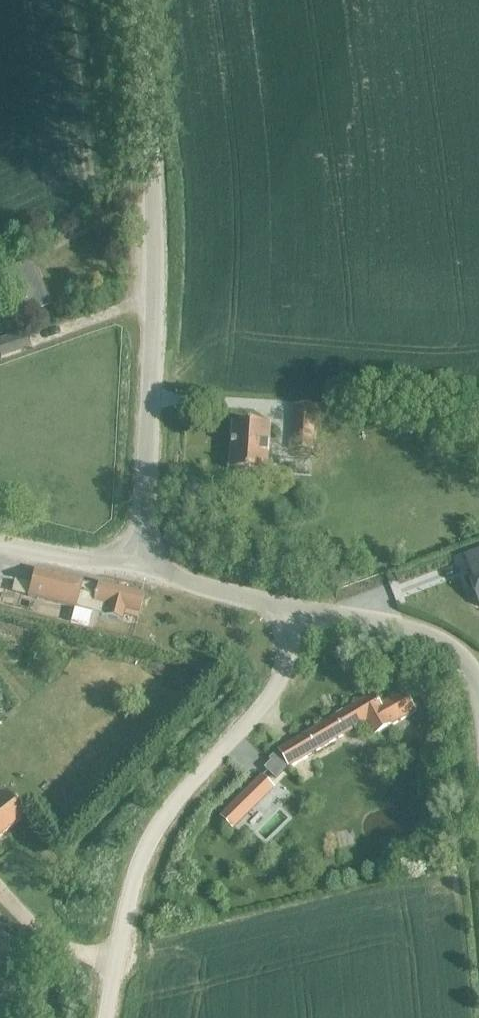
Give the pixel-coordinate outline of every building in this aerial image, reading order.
[(312,451),(315,408),(295,406),(292,450),(312,451)] [(409,419),(396,418),(396,432),(409,432),(409,419)] [(267,472),(270,426),(233,423),(230,469),(267,472)] [(467,574),(478,606),(478,569),(467,574)] [(33,570),(26,597),(121,621),(124,610),(137,613),(141,595),(97,584),(96,589),(80,584),(81,583),(33,570)] [(281,752),(265,768),(275,779),(288,766),(289,767),(368,722),(376,735),(416,711),(405,692),(380,706),(374,696),(314,731),(280,751),(281,752)] [(261,775),(220,816),(233,828),(274,788),(261,775)] [(22,818),(1,791),(0,792),(0,835),(22,818)]
